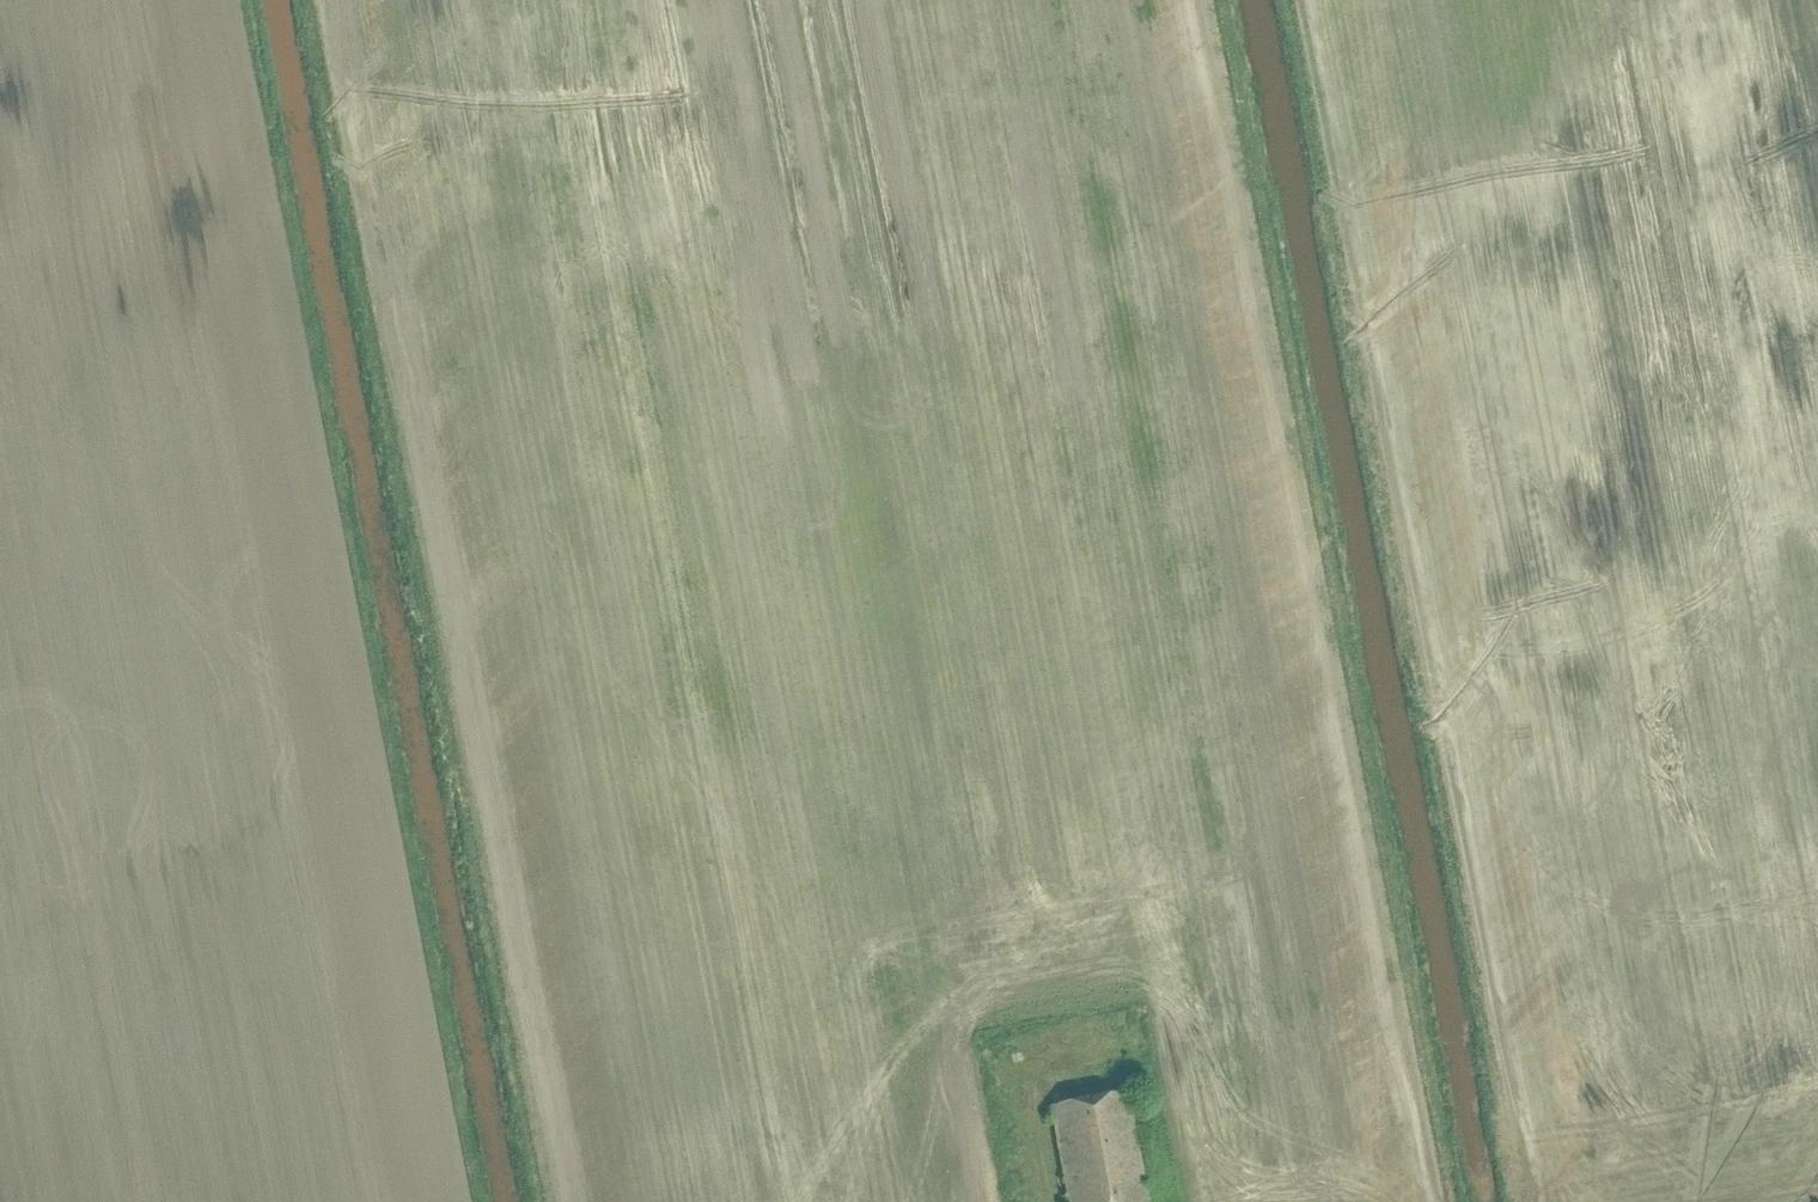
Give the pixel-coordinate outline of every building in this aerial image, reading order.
[(1127,1094),(1050,1109),(1068,1201),(1148,1201),(1127,1094)]
